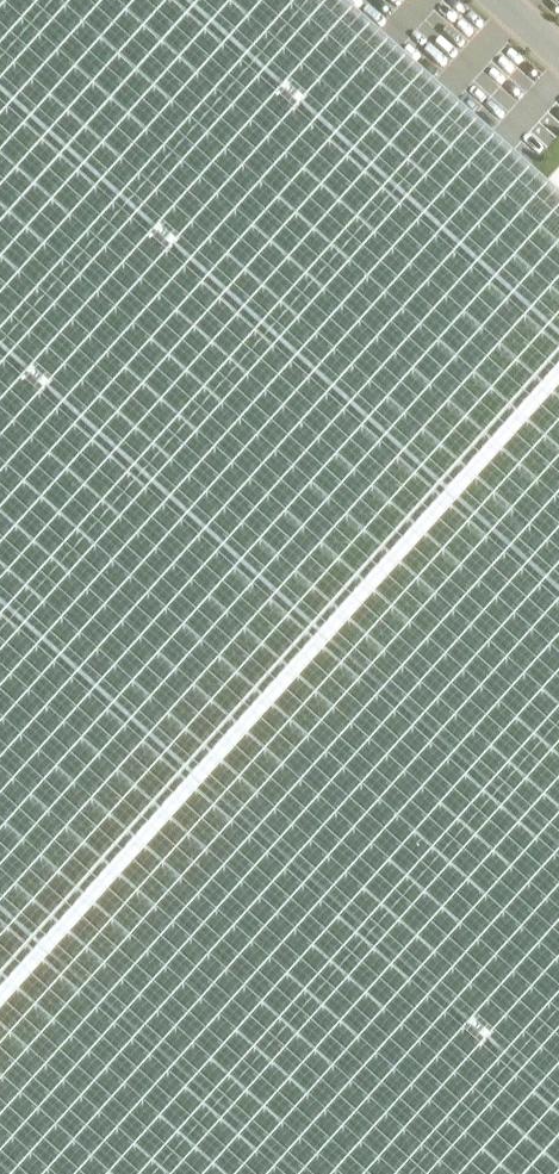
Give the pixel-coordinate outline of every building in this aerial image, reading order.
[(334,0),(0,0),(0,1173),(558,1173),(558,202),(334,0)]
